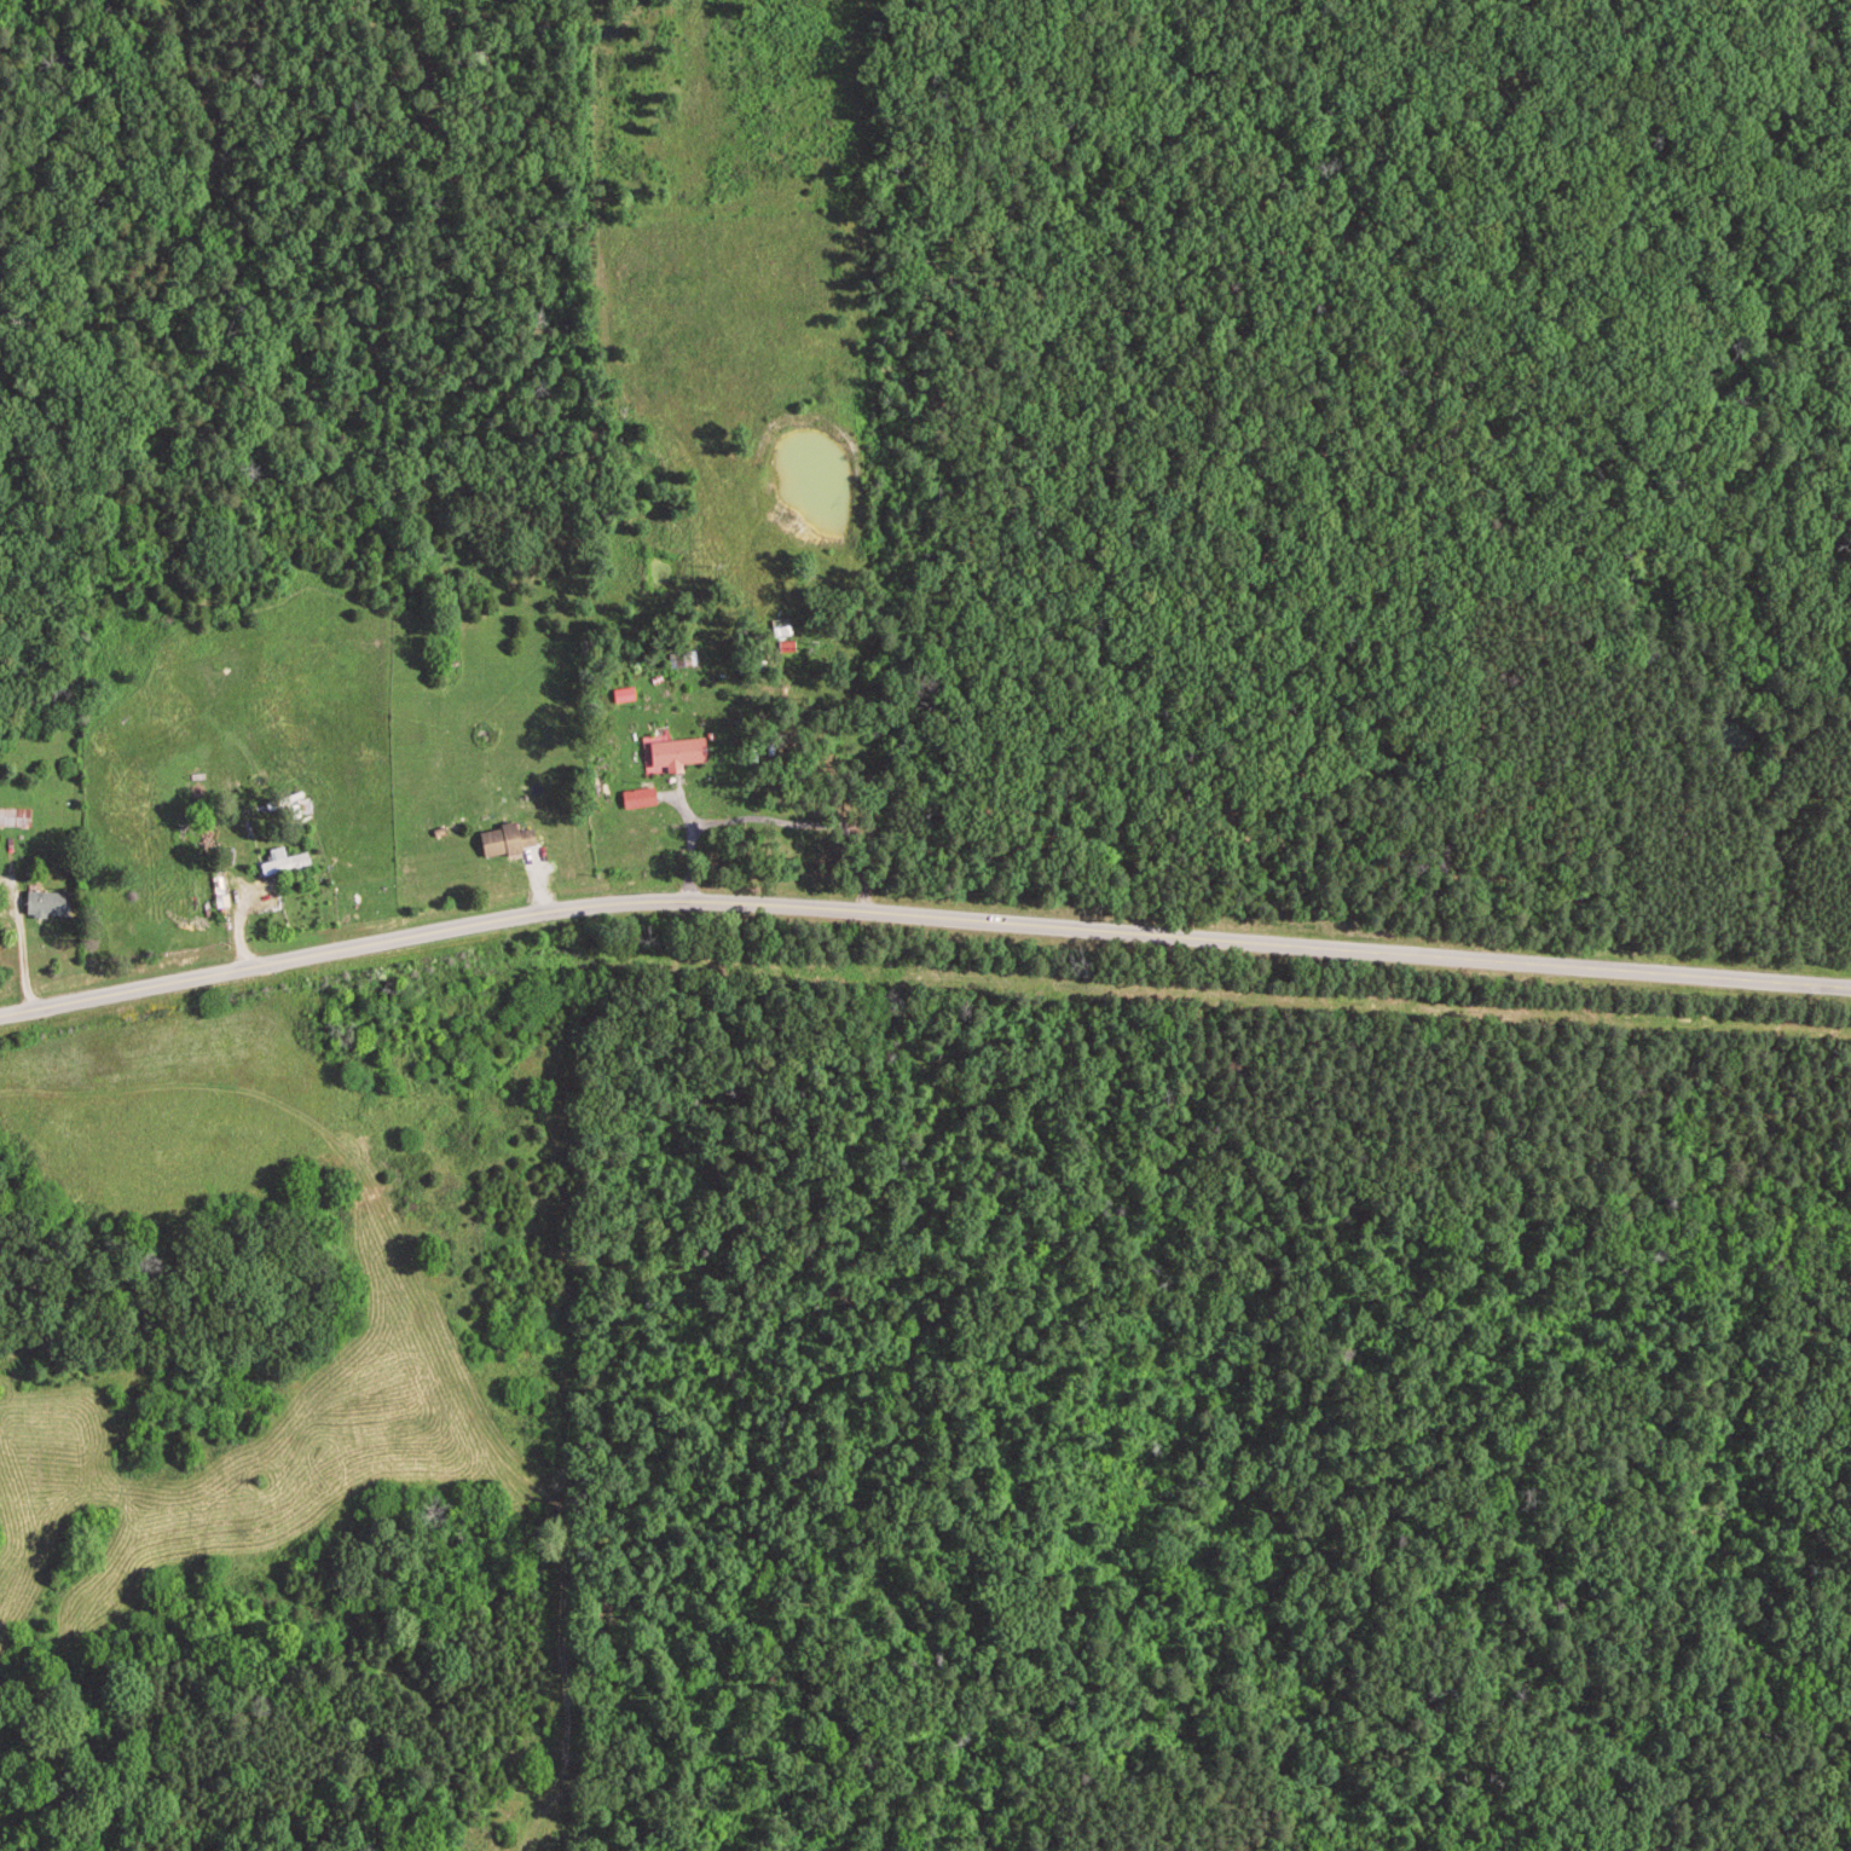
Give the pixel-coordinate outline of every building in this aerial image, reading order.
[(685,765),(712,762),(708,737),(654,745),(657,769),(671,767),(672,775),(686,773),(685,765)] [(29,916),(74,918),(75,893),(30,891),(29,916)]
